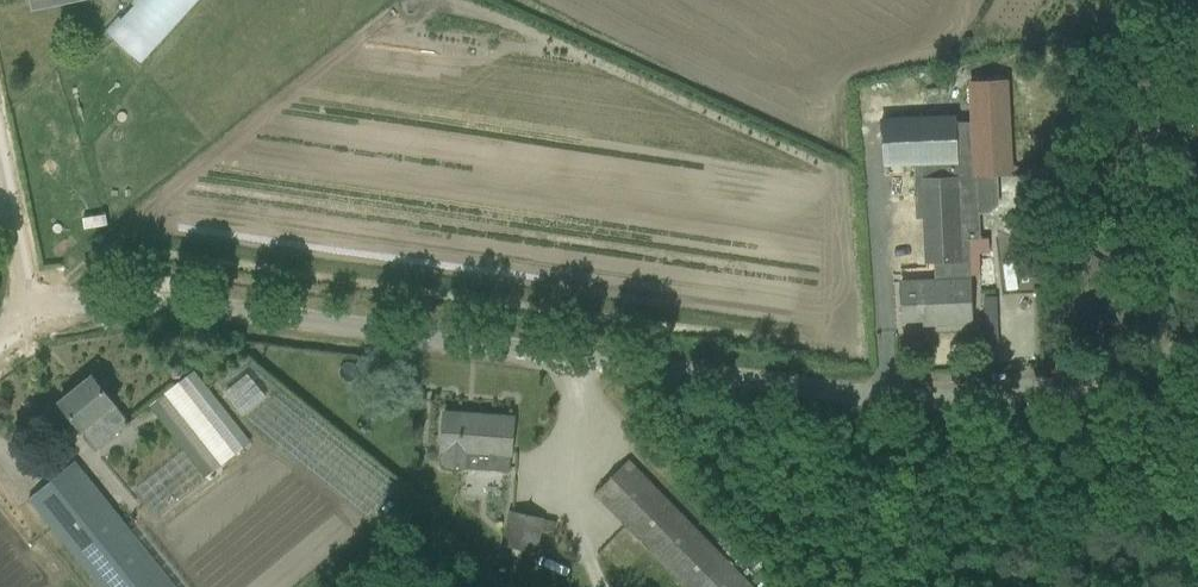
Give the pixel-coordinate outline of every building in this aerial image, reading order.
[(1105,31),(1107,43),(1122,40),(1120,29),(1105,31)] [(935,261),(970,260),(969,238),(980,238),(979,213),(989,213),(999,205),(998,174),(1012,174),(1008,82),(972,85),(974,123),(957,124),(957,115),(882,118),(884,165),(915,165),(915,190),(916,218),(925,218),(927,262),(935,261)] [(59,258),(78,244),(71,235),(53,249),(59,258)] [(972,322),(970,260),(935,261),(936,280),(901,282),(903,320),(933,319),(933,323),(972,322)] [(195,371),(149,406),(206,479),(252,442),(195,371)] [(247,412),(267,394),(247,372),(227,390),(247,412)] [(97,449),(125,426),(130,422),(117,406),(92,375),(60,402),(97,449)] [(511,457),(512,457),(514,417),(444,412),(441,453),(442,453),(442,468),(510,473),(511,457)] [(49,427),(37,425),(35,439),(47,441),(49,427)] [(688,586),(752,586),(629,460),(596,492),(688,586)] [(90,479),(75,461),(29,498),(101,586),(179,586),(90,479)] [(502,546),(538,554),(546,519),(510,511),(502,546)]
